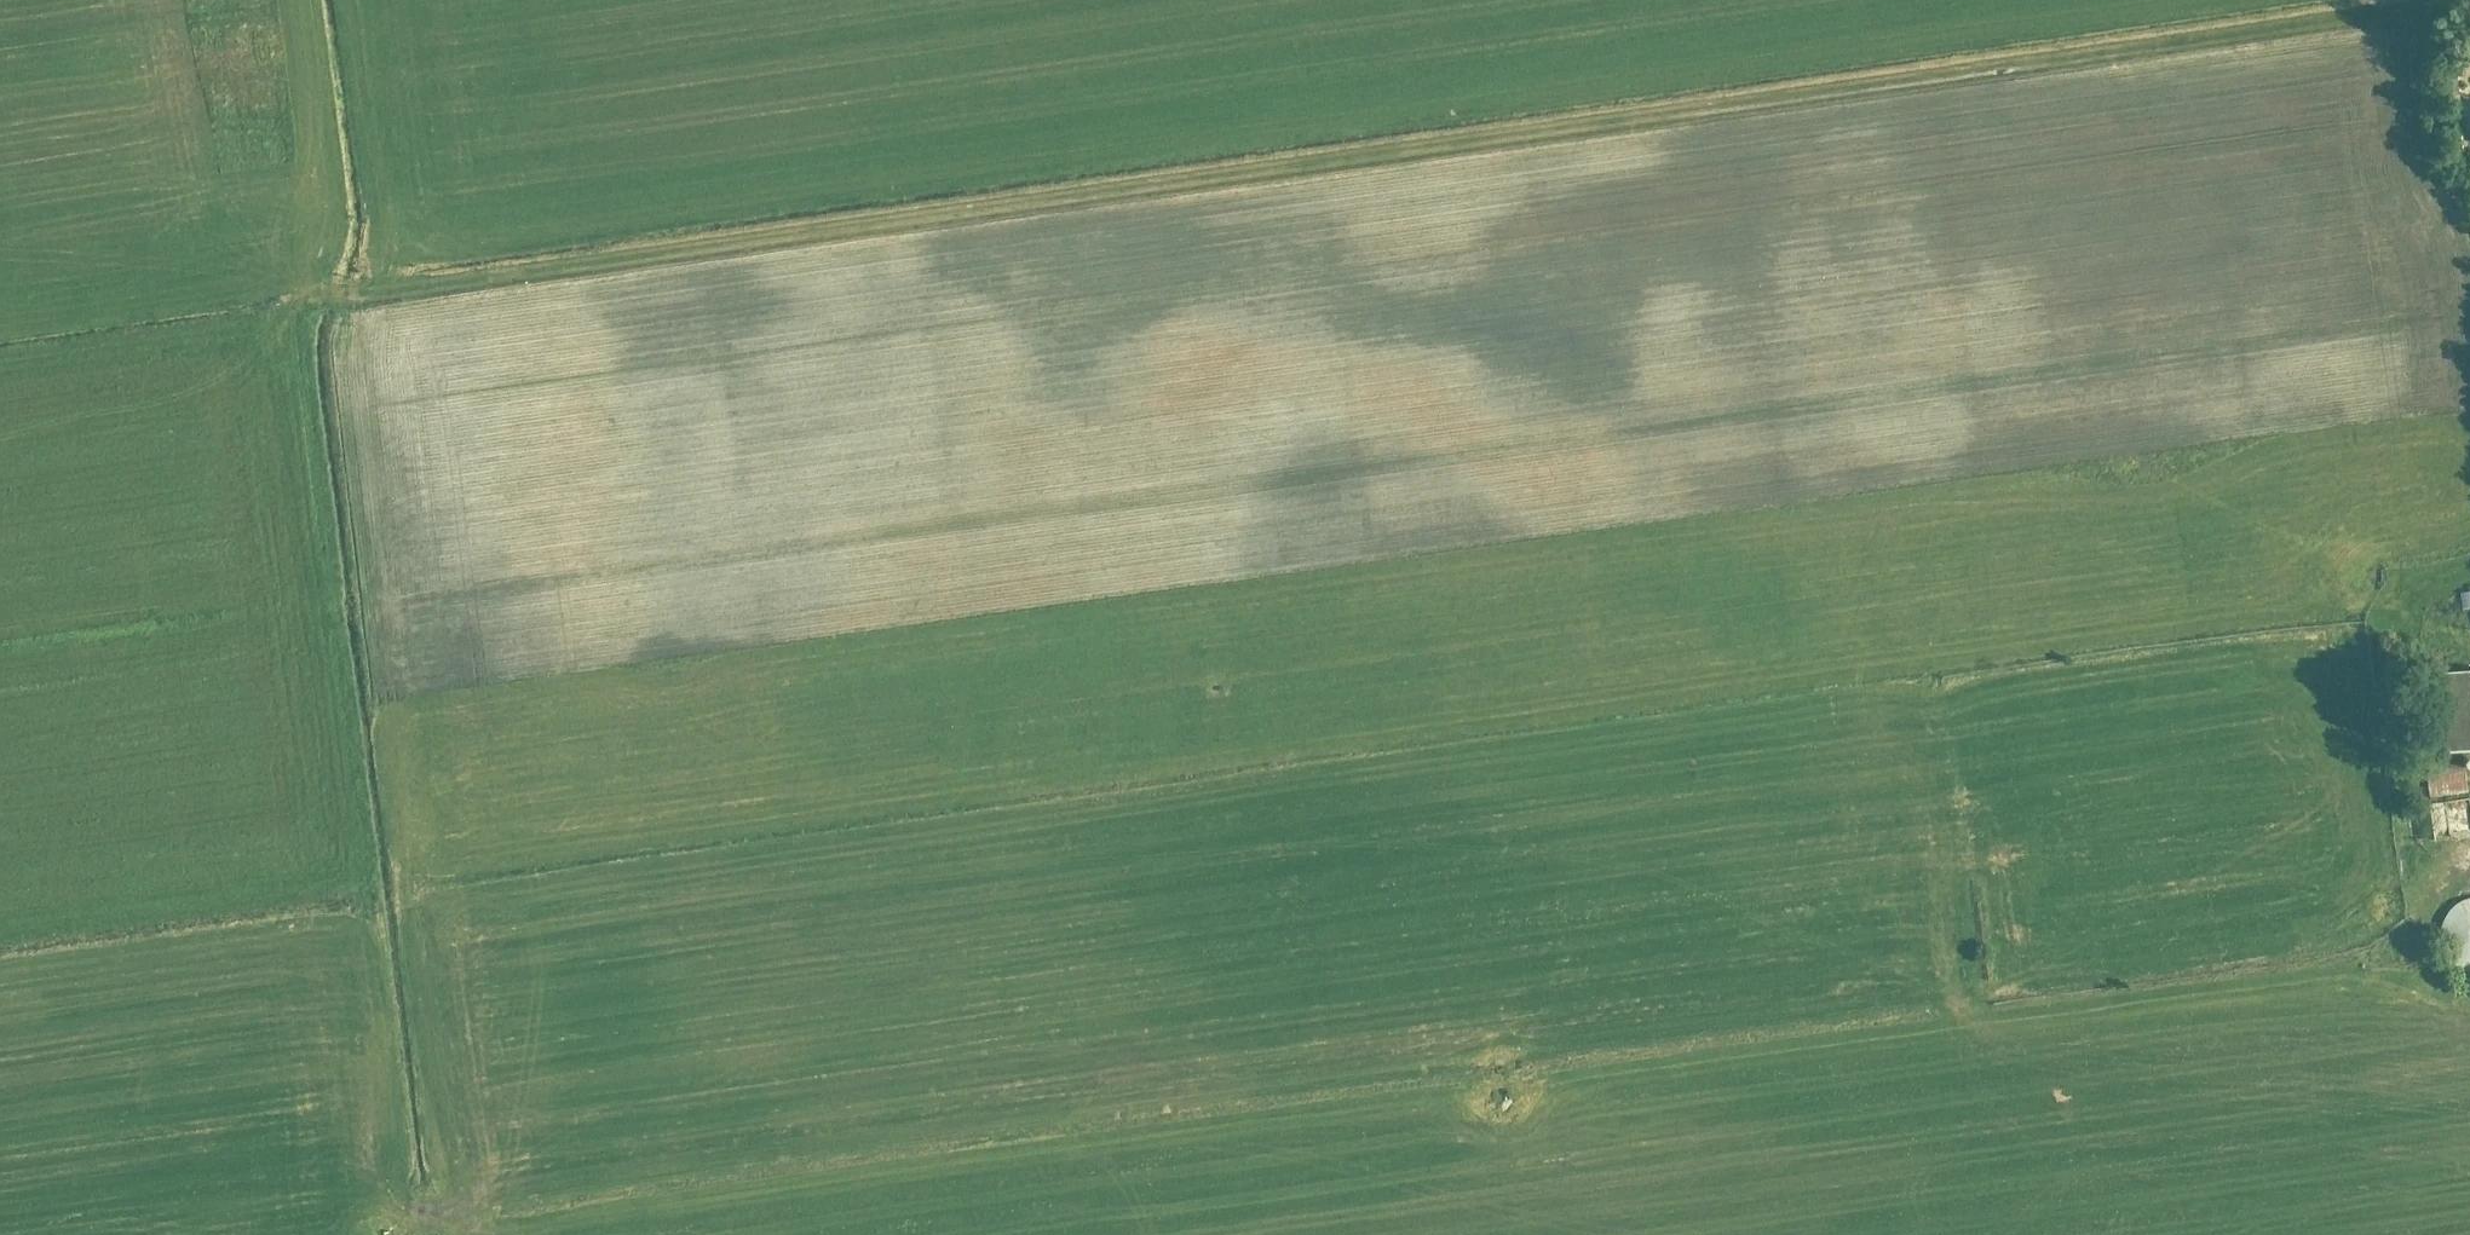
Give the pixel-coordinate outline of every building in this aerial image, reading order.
[(2430,797),(2468,791),(2464,760),(2426,765),(2430,797)] [(2460,968),(2469,972),(2469,897),(2463,899),(2453,904),(2446,912),(2441,922),(2439,933),(2440,944),(2444,954),(2451,962),(2460,968)]
